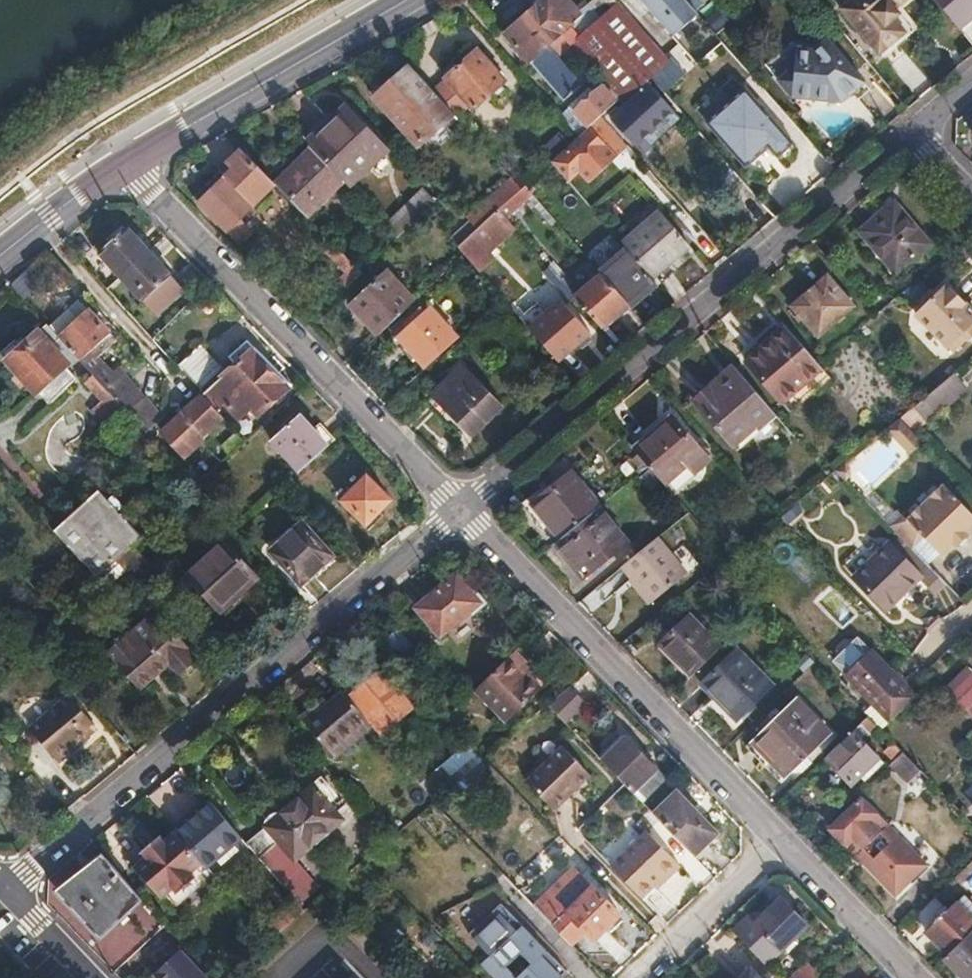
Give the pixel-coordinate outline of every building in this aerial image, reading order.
[(587,3),(580,10),(571,0),(542,0),(505,32),(528,59),(564,101),(582,86),(558,58),(571,46),(576,50),(606,25),(587,3)] [(612,0),(592,0),(587,3),(606,25),(576,50),(601,76),(621,98),(625,102),(651,79),(666,96),(685,79),(612,0)] [(673,38),(699,15),(687,0),(641,0),(673,38)] [(877,53),(903,31),(892,18),(887,12),(893,7),(902,0),(849,0),(840,7),(877,53)] [(959,29),(971,18),(971,0),(935,0),(959,29)] [(893,7),(887,12),(892,18),(898,13),(893,7)] [(793,66),(776,80),(789,95),(840,100),(862,82),(854,72),(868,61),(847,36),(833,47),(825,38),(812,50),(795,48),(793,66)] [(478,50),(446,79),(432,91),(447,107),(450,110),(452,113),(466,101),(474,110),(506,81),(478,50)] [(432,91),(407,64),(372,96),(415,143),(450,110),(447,107),(432,91)] [(650,86),(612,121),(643,154),(681,120),(650,86)] [(575,111),(588,127),(601,117),(617,103),(603,87),(575,111)] [(745,87),(706,121),(745,166),(768,146),(777,156),(793,143),(745,87)] [(313,147),(344,181),(350,187),(386,150),(373,136),(346,105),(307,141),(313,147)] [(588,127),(550,162),(566,181),(578,170),(588,181),(628,147),(619,137),(607,148),(588,127)] [(275,183),(276,184),(308,216),(344,181),(313,147),(275,183)] [(227,165),(231,170),(247,155),(242,150),(227,165)] [(231,170),(200,201),(210,213),(239,243),(253,231),(241,217),(276,184),(275,183),(259,167),(247,155),(231,170)] [(195,196),(200,201),(231,170),(227,165),(195,196)] [(779,175),(765,188),(781,206),(795,193),(779,175)] [(477,229),(499,209),(507,218),(533,194),(525,185),(520,189),(510,177),(467,217),(470,221),(477,229)] [(424,190),(385,226),(396,239),(435,202),(424,190)] [(893,202),(859,231),(895,274),(930,245),(893,202)] [(477,229),(458,246),(464,254),(479,270),(495,256),(491,251),(506,237),(497,226),(507,218),(499,209),(477,229)] [(623,245),(628,251),(651,277),(688,245),(661,212),(623,245)] [(507,218),(497,226),(506,237),(516,229),(507,218)] [(477,229),(470,221),(451,238),(458,246),(477,229)] [(106,262),(121,277),(150,251),(128,228),(99,254),(106,262)] [(357,269),(333,243),(325,252),(344,272),(344,274),(339,279),(347,288),(362,273),(357,269)] [(150,251),(121,277),(157,316),(185,290),(150,251)] [(628,251),(602,274),(628,305),(655,282),(651,277),(628,251)] [(363,317),(378,334),(414,300),(384,270),(355,299),(367,311),(367,313),(363,317)] [(586,312),(601,328),(628,305),(602,274),(575,298),(586,312)] [(828,277),(792,306),(818,336),(837,321),(853,306),(828,277)] [(573,297),(557,278),(553,282),(556,285),(569,300),(573,297)] [(971,326),(971,310),(947,284),(916,315),(949,347),(952,348),(956,352),(958,352),(970,341),(971,343),(971,327),(971,326)] [(48,325),(60,339),(87,368),(93,374),(128,411),(148,433),(162,419),(146,397),(143,397),(117,367),(113,371),(99,356),(117,340),(77,299),(48,325)] [(350,304),(363,317),(367,313),(367,311),(355,299),(350,304)] [(519,317),(530,330),(547,314),(537,301),(519,317)] [(530,330),(557,361),(575,345),(585,336),(589,333),(564,305),(560,301),(547,314),(530,330)] [(397,336),(425,367),(458,338),(429,307),(425,310),(423,310),(420,306),(410,315),(414,319),(397,336)] [(46,323),(30,339),(22,345),(16,339),(0,353),(20,376),(36,394),(39,392),(50,404),(77,379),(65,368),(69,364),(53,347),(60,339),(48,325),(46,323)] [(817,364),(785,327),(746,361),(783,403),(822,370),(817,364)] [(585,336),(575,345),(578,350),(589,341),(585,336)] [(235,365),(205,394),(203,395),(217,411),(224,404),(238,420),(252,407),(259,415),(291,387),(246,341),(229,358),(235,365)] [(201,346),(180,369),(199,391),(201,389),(221,370),(201,346)] [(463,366),(424,401),(462,441),(500,406),(463,366)] [(758,396),(733,367),(693,401),(731,446),(755,427),(759,427),(775,415),(758,396)] [(953,373),(922,399),(935,414),(965,389),(953,373)] [(128,411),(93,374),(85,383),(103,401),(93,411),(109,428),(128,411)] [(217,411),(203,395),(196,402),(165,433),(186,457),(202,442),(200,438),(223,417),(217,411)] [(922,399),(919,401),(913,406),(926,421),(935,414),(922,399)] [(271,441),(300,472),(336,438),(321,423),(314,429),(300,415),(271,441)] [(672,417),(633,449),(648,466),(664,484),(700,452),(672,417)] [(920,441),(898,418),(884,429),(908,453),(920,441)] [(845,462),(835,470),(844,479),(849,475),(849,467),(845,462)] [(559,540),(599,507),(600,506),(571,471),(551,487),(531,504),(559,540)] [(367,476),(343,500),(366,524),(390,500),(367,476)] [(892,530),(913,551),(914,552),(927,540),(941,554),(944,554),(957,543),(961,547),(970,538),(970,536),(966,533),(971,527),(971,514),(947,489),(945,488),(909,522),(905,519),(892,530)] [(98,491),(54,530),(97,577),(118,557),(133,543),(140,537),(119,513),(123,508),(113,498),(108,502),(98,491)] [(559,540),(554,544),(582,579),(627,542),(599,507),(559,540)] [(303,523),(273,551),(302,583),(333,556),(303,523)] [(658,535),(622,565),(652,601),(687,572),(658,535)] [(133,543),(118,557),(119,558),(127,569),(146,589),(161,575),(133,543)] [(223,543),(189,575),(221,611),(257,579),(243,564),(223,543)] [(936,592),(945,584),(931,569),(914,552),(913,551),(903,560),(888,545),(855,577),(885,609),(919,578),(934,592),(936,592)] [(127,569),(119,558),(88,589),(96,598),(127,569)] [(456,575),(418,607),(441,635),(479,603),(456,575)] [(613,577),(593,589),(600,599),(619,588),(613,577)] [(676,660),(690,676),(720,646),(689,615),(660,644),(676,660)] [(111,655),(124,669),(144,691),(174,666),(184,677),(200,662),(191,651),(193,649),(172,626),(162,635),(150,622),(128,641),(127,640),(111,655)] [(395,628),(381,640),(391,652),(403,665),(416,653),(395,628)] [(833,661),(846,675),(870,652),(857,639),(833,661)] [(540,668),(520,647),(513,655),(525,669),(528,668),(529,668),(534,673),(540,668)] [(736,648),(700,684),(734,719),(736,720),(773,684),(736,648)] [(907,699),(911,695),(890,674),(870,652),(846,675),(886,718),(907,699)] [(525,669),(513,655),(474,693),(505,725),(545,685),(534,673),(529,668),(528,668),(525,669)] [(951,693),(957,700),(971,686),(971,670),(969,668),(948,688),(951,693)] [(349,698),(363,716),(379,735),(406,713),(406,712),(375,675),(349,698)] [(957,700),(971,715),(971,686),(957,700)] [(23,721),(47,750),(66,733),(71,738),(81,729),(77,725),(87,717),(62,687),(23,721)] [(584,706),(567,688),(548,706),(566,724),(584,706)] [(349,698),(341,689),(303,721),(325,747),(363,716),(349,698)] [(796,697),(745,745),(780,782),(816,748),(831,733),(796,697)] [(876,725),(867,715),(856,726),(864,734),(868,733),(876,725)] [(851,731),(825,757),(850,783),(856,779),(863,772),(867,777),(881,763),(881,761),(851,731)] [(66,733),(47,750),(51,756),(71,738),(66,733)] [(626,739),(603,761),(634,793),(657,771),(626,739)] [(884,750),(894,759),(903,751),(893,742),(884,750)] [(432,799),(434,802),(457,782),(484,760),(471,745),(422,786),(432,799)] [(561,747),(526,781),(553,810),(589,776),(561,747)] [(894,759),(889,764),(907,782),(921,769),(903,751),(894,759)] [(664,777),(657,771),(634,793),(641,801),(664,780),(664,777)] [(274,820),(245,843),(297,903),(298,904),(318,886),(296,859),(342,820),(329,804),(336,798),(322,780),(274,820)] [(653,813),(694,857),(716,835),(716,833),(677,792),(676,792),(653,813)] [(860,801),(832,829),(899,895),(927,867),(860,801)] [(176,832),(202,862),(206,866),(240,838),(210,802),(176,832)] [(176,832),(175,831),(164,840),(160,836),(141,853),(145,857),(134,867),(162,899),(173,889),(177,893),(195,877),(191,872),(202,862),(176,832)] [(649,831),(613,866),(641,896),(664,875),(666,877),(680,864),(654,836),(654,834),(649,831)] [(64,891),(104,859),(100,854),(79,870),(55,889),(99,937),(140,901),(136,895),(100,929),(64,891)] [(545,857),(534,866),(547,883),(558,875),(545,857)] [(136,895),(104,859),(64,891),(100,929),(136,895)] [(532,904),(554,928),(570,944),(583,931),(585,930),(592,937),(594,938),(619,914),(619,912),(596,888),(573,865),(532,904)] [(748,914),(731,930),(766,965),(808,926),(792,909),(781,898),(755,921),(748,914)] [(971,930),(971,915),(958,900),(925,932),(947,954),(971,930)] [(570,971),(549,949),(544,953),(522,930),(528,925),(507,902),(474,931),(495,954),(486,962),(501,977),(563,977),(570,971)] [(297,903),(260,931),(267,940),(305,912),(298,904),(297,903)] [(943,958),(964,977),(968,977),(971,974),(971,930),(947,954),(943,958)] [(183,947),(153,974),(157,977),(209,977),(190,956),(183,947)] [(818,976),(806,964),(792,977),(816,977),(818,976)] [(741,977),(758,977),(750,970),(741,977)]
